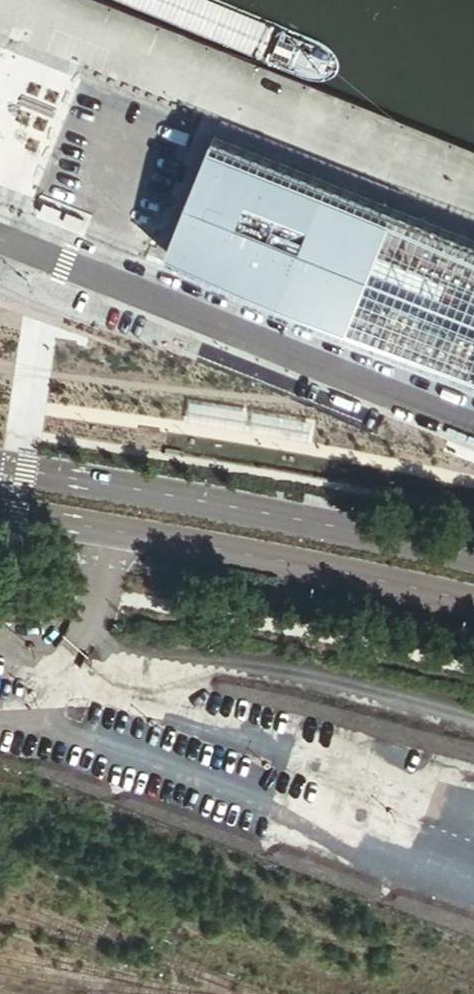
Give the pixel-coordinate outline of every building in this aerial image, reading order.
[(214,135),(168,252),(473,375),(473,238),(214,135)]
